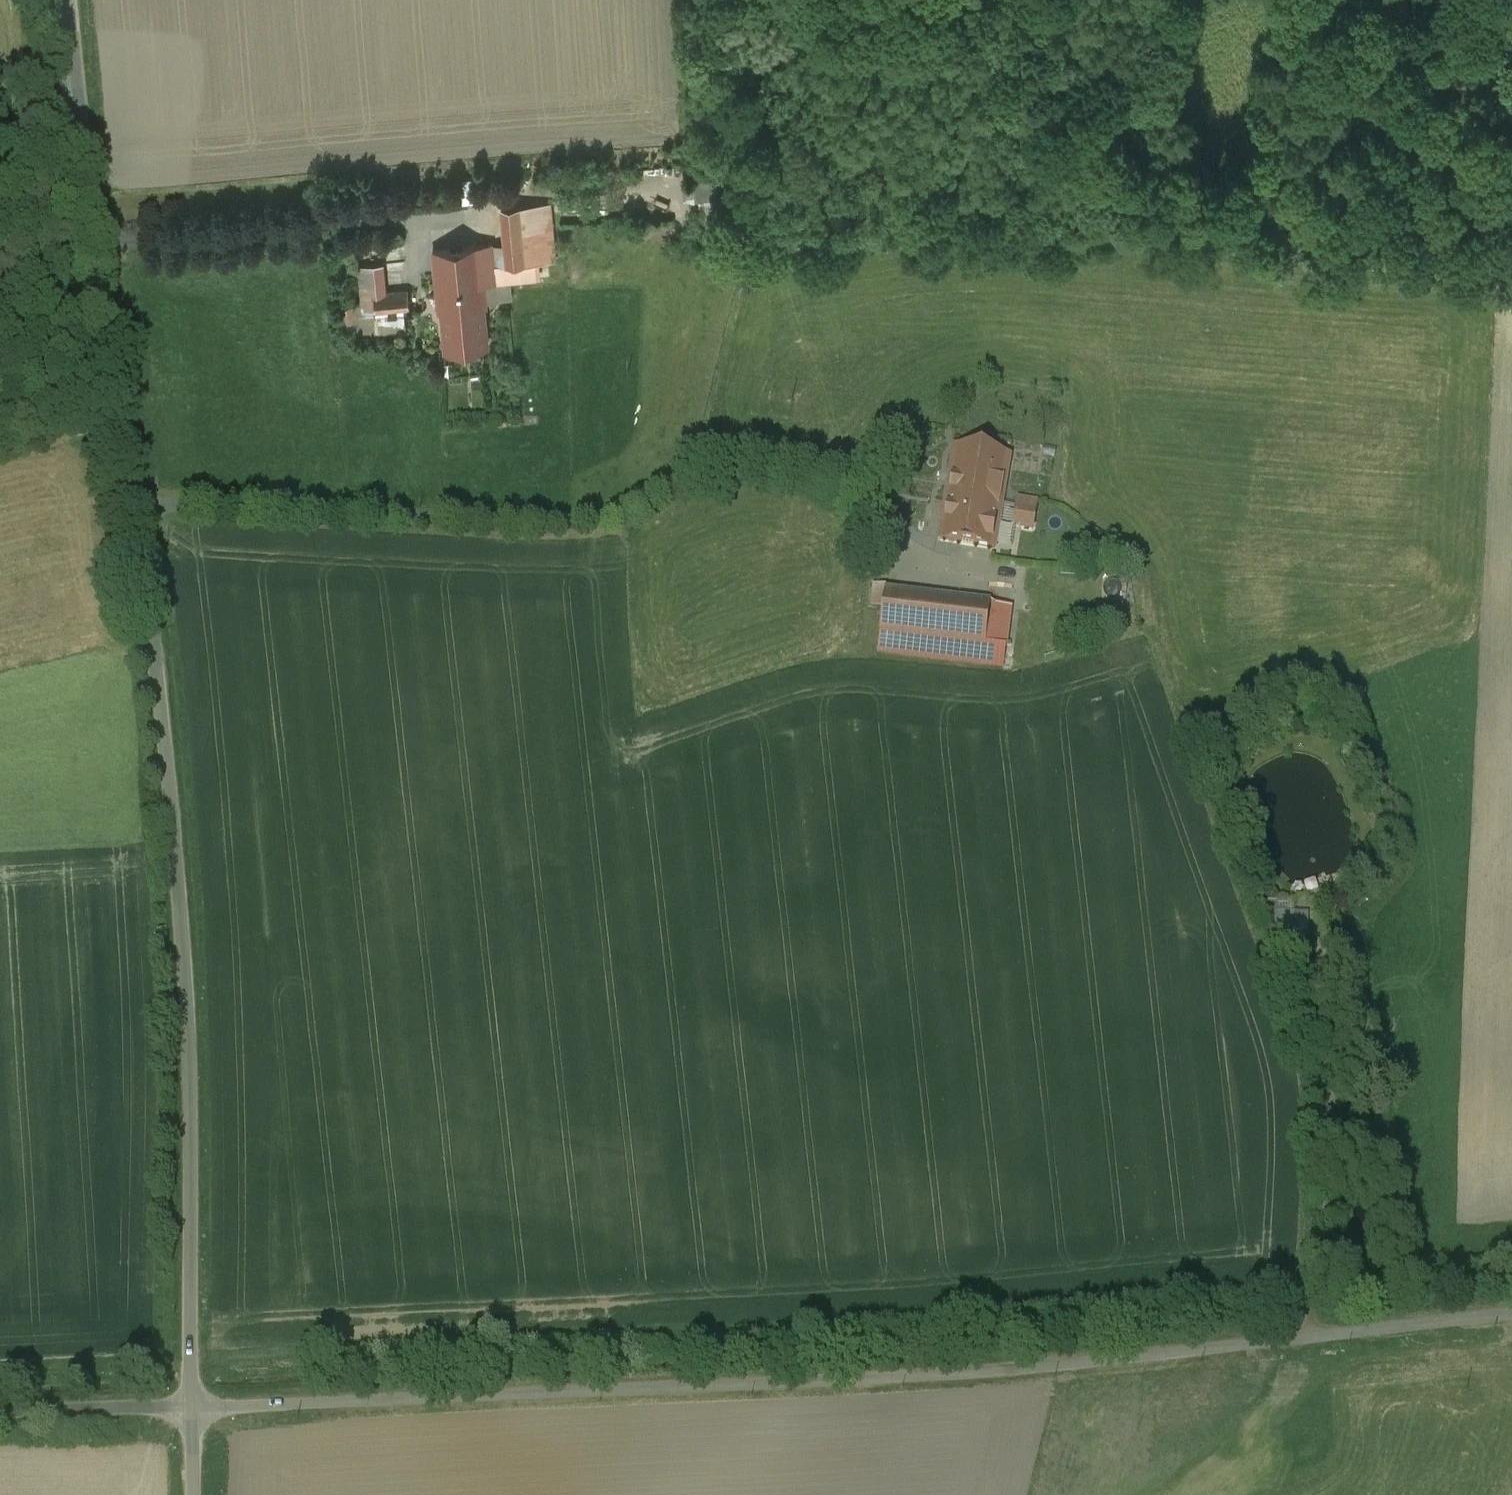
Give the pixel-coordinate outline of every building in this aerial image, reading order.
[(685,183),(686,198),(715,196),(714,181),(685,183)] [(551,204),(500,208),(506,266),(556,261),(551,204)] [(492,244),(432,250),(436,288),(483,283),(496,282),(492,244)] [(483,283),(436,288),(438,311),(442,310),(486,306),(483,283)] [(407,290),(360,295),(362,313),(409,308),(407,290)] [(486,306),(442,310),(446,350),(490,345),(486,306)] [(1007,457),(956,448),(948,497),(999,505),(1007,457)] [(1009,524),(1031,528),(1037,498),(1014,494),(1009,524)] [(993,547),(999,507),(947,498),(941,539),(993,547)] [(1011,609),(886,592),(877,654),(1003,671),(1011,609)] [(1296,937),(1294,897),(1271,898),(1272,950),(1306,949),(1305,936),(1296,937)]
